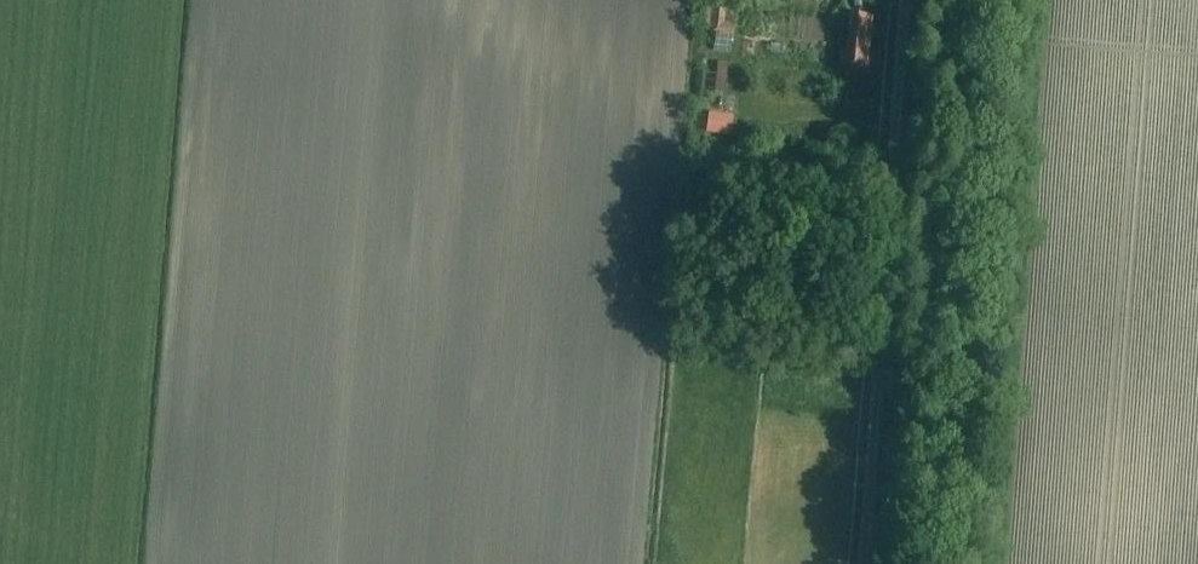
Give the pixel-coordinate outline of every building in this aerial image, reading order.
[(705,9),(704,25),(712,26),(711,37),(730,39),(731,26),(724,25),(725,10),(705,9)] [(837,67),(867,69),(871,19),(841,17),(837,67)] [(827,19),(796,18),(795,72),(826,72),(827,19)] [(709,113),(706,133),(731,136),(733,117),(709,113)]
